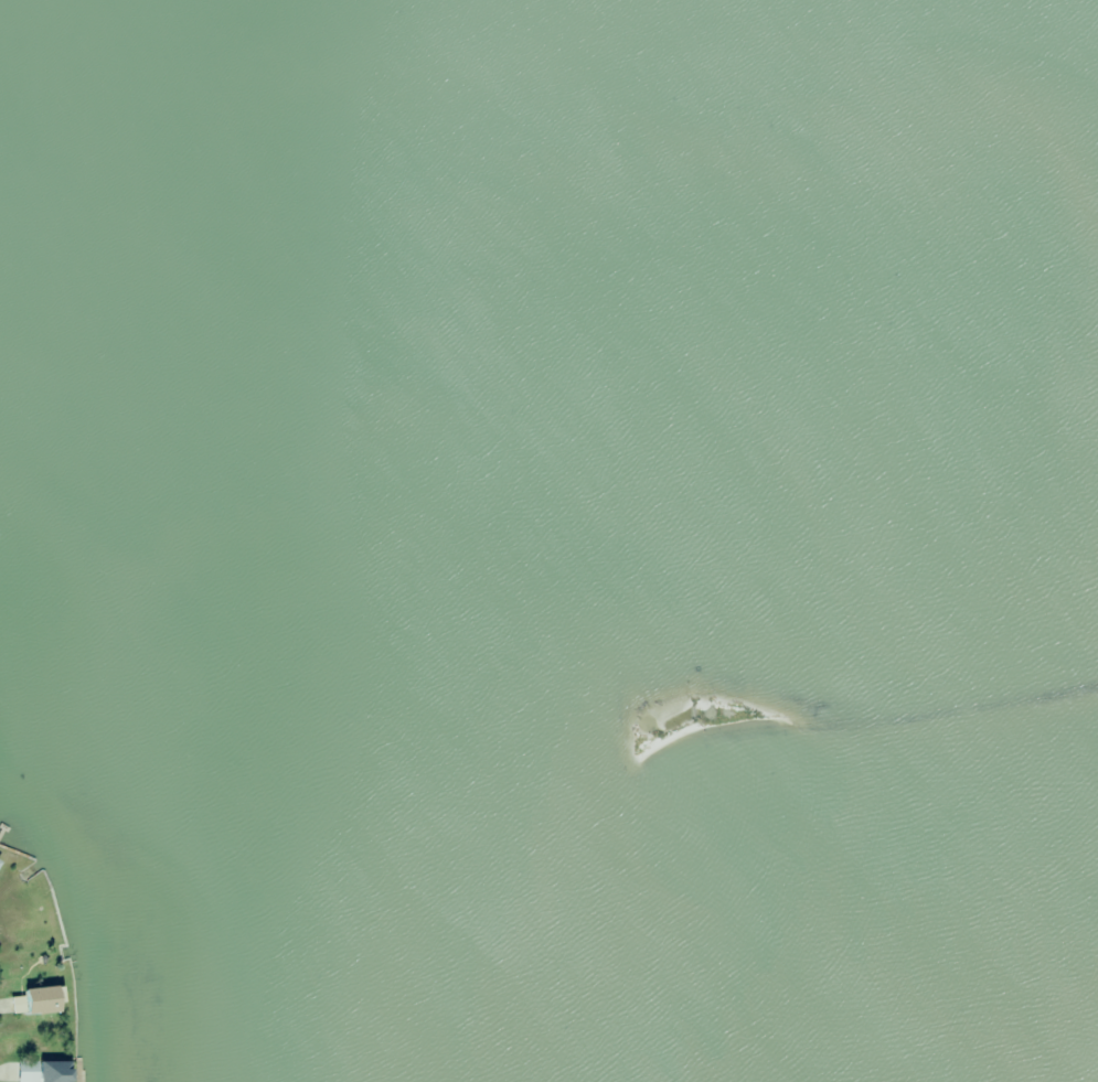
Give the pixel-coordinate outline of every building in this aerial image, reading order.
[(7,1016),(56,1014),(55,989),(6,991),(7,1016)] [(66,1063),(14,1062),(14,1081),(66,1081),(66,1063)]
